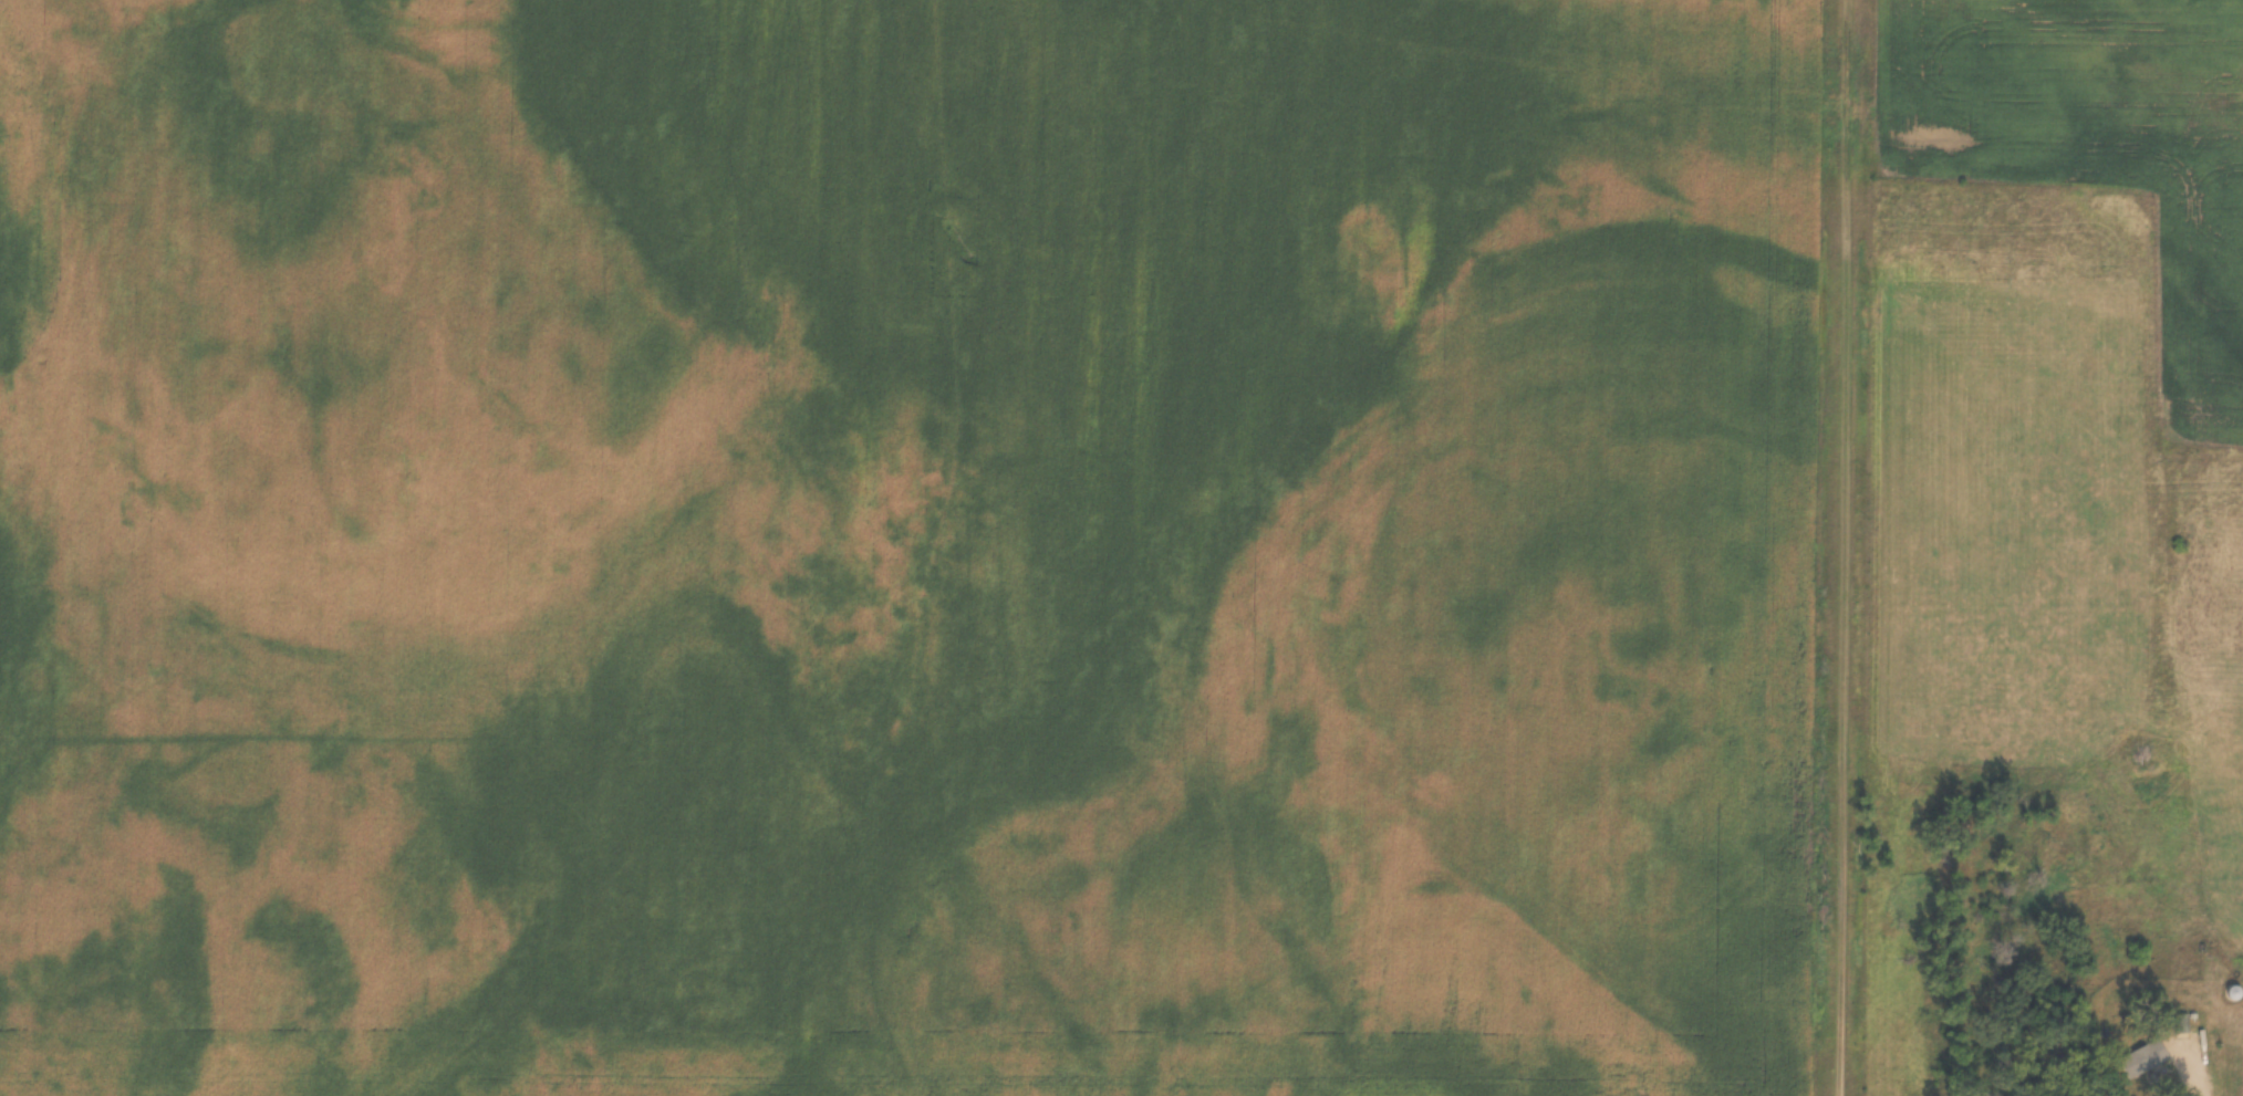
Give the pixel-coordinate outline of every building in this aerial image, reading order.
[(2119,1060),(2129,1080),(2170,1060),(2161,1040),(2119,1060)]
